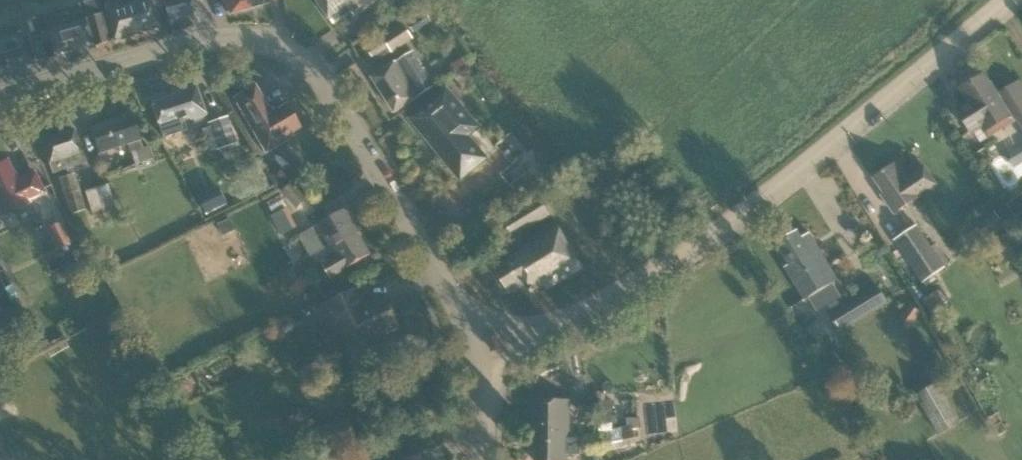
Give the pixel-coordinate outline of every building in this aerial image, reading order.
[(70,22),(66,12),(44,17),(47,28),(55,56),(109,40),(101,14),(97,0),(86,0),(83,1),(88,17),(70,22)] [(121,6),(119,0),(107,0),(104,3),(114,39),(159,26),(152,0),(142,0),(121,6)] [(169,20),(194,13),(191,0),(164,0),(169,20)] [(229,13),(250,7),(250,8),(267,3),(266,0),(225,0),(229,13)] [(334,24),(352,11),(355,15),(376,0),(318,0),(334,24)] [(412,17),(406,21),(414,33),(420,29),(412,17)] [(405,24),(384,37),(394,53),(415,39),(405,24)] [(26,32),(0,39),(0,71),(34,62),(26,32)] [(424,68),(413,51),(372,77),(395,112),(420,95),(435,85),(424,68)] [(46,57),(39,59),(42,68),(49,66),(46,57)] [(456,77),(463,87),(477,77),(469,67),(456,77)] [(991,135),(1017,119),(1021,116),(1021,85),(1019,80),(999,93),(992,82),(990,83),(984,73),(960,88),(970,104),(957,111),(971,134),(985,125),(991,135)] [(255,85),(234,97),(265,152),(294,135),(292,131),(299,127),(286,104),(276,109),(273,105),(268,108),(255,85)] [(206,117),(195,86),(172,94),(173,95),(151,103),(163,137),(187,129),(185,124),(206,117)] [(462,179),(487,158),(469,136),(479,127),(448,90),(438,97),(411,119),(462,179)] [(140,138),(132,114),(90,128),(99,152),(128,143),(140,138)] [(238,143),(229,115),(210,122),(218,149),(238,143)] [(42,140),(53,172),(85,162),(74,129),(42,140)] [(140,138),(128,143),(131,152),(143,148),(140,138)] [(143,148),(131,152),(135,164),(153,158),(149,146),(143,148)] [(17,180),(7,160),(0,163),(0,213),(1,216),(28,203),(28,201),(45,193),(35,172),(17,180)] [(908,178),(897,162),(874,178),(887,196),(884,198),(894,212),(894,213),(895,214),(921,195),(937,184),(925,166),(908,178)] [(290,180),(284,170),(279,169),(269,174),(277,187),(290,180)] [(57,178),(68,214),(86,208),(75,173),(57,178)] [(309,198),(294,181),(283,191),(298,208),(309,198)] [(85,190),(93,214),(116,206),(108,183),(85,190)] [(210,205),(216,216),(236,205),(230,194),(210,205)] [(503,220),(514,237),(551,214),(540,197),(503,220)] [(289,233),(304,225),(294,206),(279,214),(289,233)] [(361,232),(347,208),(318,224),(337,256),(323,264),(331,277),(345,269),(371,254),(359,233),(361,232)] [(1007,227),(994,209),(974,222),(986,240),(1007,227)] [(236,231),(231,219),(219,224),(224,236),(236,231)] [(71,242),(61,220),(47,227),(57,248),(71,242)] [(584,267),(556,222),(524,242),(527,247),(510,257),(511,258),(495,268),(497,272),(497,276),(499,280),(504,282),(511,293),(526,283),(534,294),(545,286),(549,291),(584,267)] [(932,246),(918,225),(895,240),(923,282),(947,267),(945,265),(950,262),(937,242),(932,246)] [(326,248),(314,227),(300,235),(312,256),(326,248)] [(802,237),(798,231),(777,244),(789,265),(786,267),(806,299),(838,280),(810,232),(802,237)] [(299,298),(312,283),(301,273),(288,288),(299,298)] [(878,284),(830,314),(841,331),(889,302),(878,284)] [(355,289),(323,304),(336,330),(339,329),(346,344),(343,346),(348,358),(370,348),(369,346),(381,341),(379,337),(399,327),(386,298),(364,308),(355,289)] [(925,301),(933,316),(948,308),(940,294),(925,301)] [(838,300),(830,305),(834,311),(842,306),(838,300)] [(904,315),(914,322),(922,311),(912,304),(904,315)] [(506,351),(502,339),(490,342),(493,354),(506,351)] [(917,394),(939,434),(961,421),(940,382),(917,394)] [(570,432),(570,399),(531,399),(530,440),(537,440),(537,459),(568,459),(568,432),(570,432)] [(293,429),(286,414),(273,420),(279,435),(293,429)] [(639,451),(633,424),(614,428),(606,430),(585,435),(591,459),(598,459),(639,451)]
